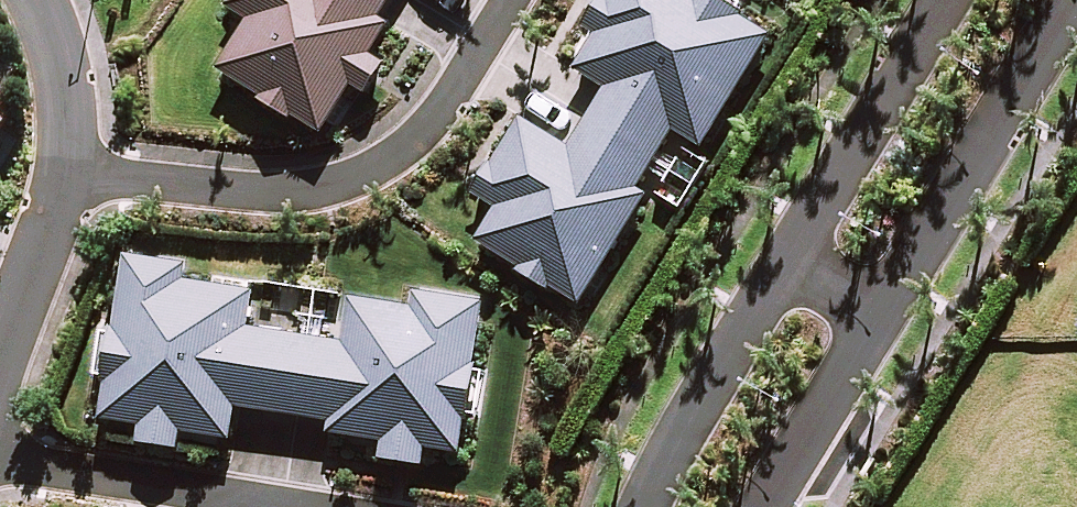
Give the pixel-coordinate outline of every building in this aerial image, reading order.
[(228,1),(252,16),(222,66),(323,126),(351,79),(370,90),(389,59),(371,49),(388,22),(376,15),(385,0),(229,0),(228,1)] [(769,34),(713,0),(596,0),(582,22),(604,35),(584,68),(613,85),(573,151),(522,121),(479,192),(501,205),(480,239),(581,299),(646,192),(640,188),(676,128),(702,144),(769,34)] [(182,267),(133,259),(109,419),(145,424),(143,438),(185,444),(187,428),(233,435),(238,405),(332,419),(330,429),(386,437),(384,453),(429,460),(432,444),(463,449),(485,304),(418,294),(417,302),(357,293),(350,342),(248,327),(253,297),(179,286),(182,267)]
